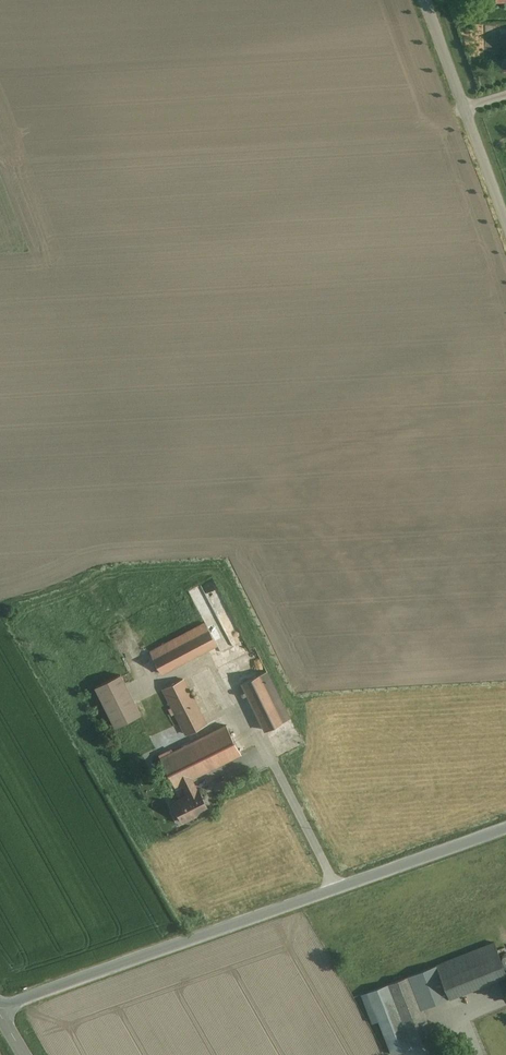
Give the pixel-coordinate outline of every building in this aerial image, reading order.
[(220,638),(209,618),(154,649),(165,669),(220,638)] [(297,718),(274,669),(246,683),(269,731),(297,718)] [(149,715),(127,674),(101,688),(122,729),(149,715)] [(212,723),(188,676),(168,687),(192,734),(212,723)] [(241,754),(227,725),(173,752),(172,749),(159,756),(175,787),(183,784),(192,779),(241,754)] [(192,779),(183,784),(188,795),(174,802),(184,821),(208,809),(199,790),(197,791),(192,779)] [(505,970),(505,968),(492,936),(437,960),(451,993),(505,970)] [(414,1009),(451,993),(437,960),(370,989),(395,1048),(425,1035),(414,1009)]
